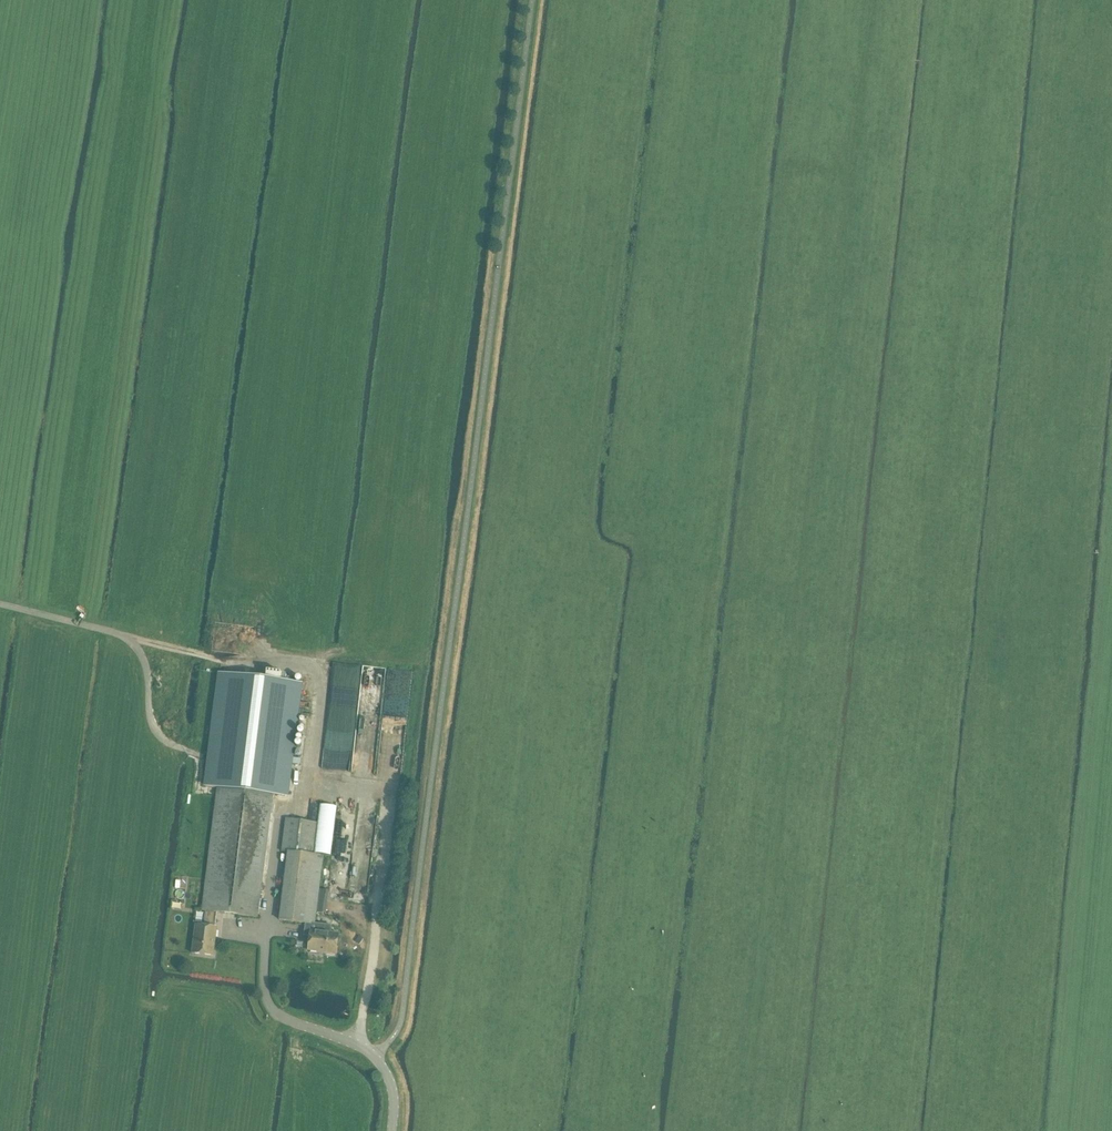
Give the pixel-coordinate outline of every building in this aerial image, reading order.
[(207,764),(204,786),(217,788),(273,795),(288,797),(291,769),(301,685),(281,682),(282,673),(266,671),(265,680),(219,675),(208,756),(207,764)] [(196,926),(192,954),(213,956),(216,928),(215,928),(217,913),(257,918),(273,795),(217,788),(202,911),(205,911),(203,927),(196,926)] [(288,852),(279,920),(306,924),(315,925),(315,924),(323,856),(312,855),(316,823),(285,820),(281,852),(288,852)] [(325,857),(321,887),(328,888),(332,858),(325,857)] [(306,924),(304,936),(310,937),(308,951),(336,954),(338,935),(330,934),(331,926),(315,924),(315,925),(306,924)] [(359,945),(363,939),(359,936),(355,942),(359,945)]
